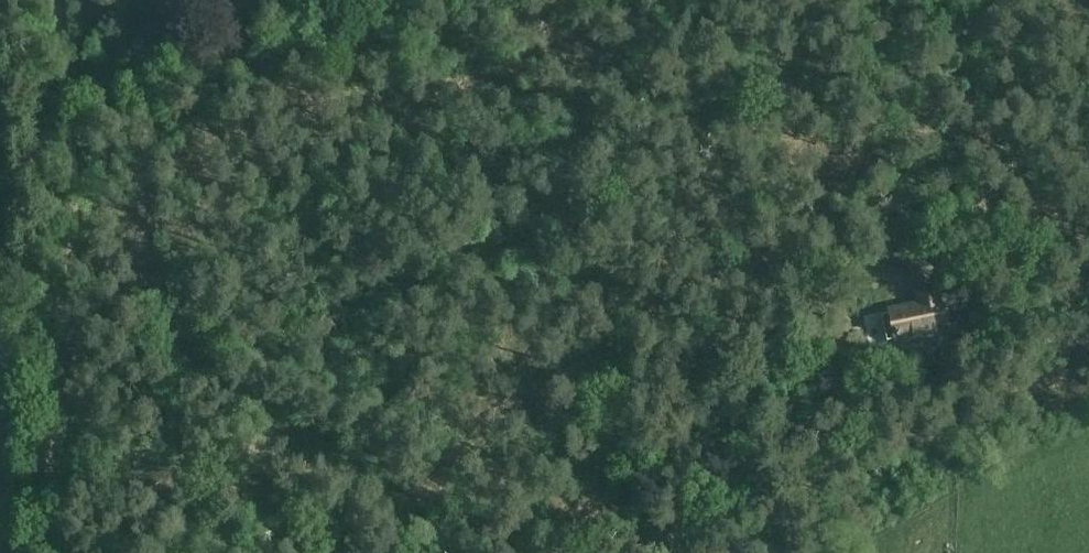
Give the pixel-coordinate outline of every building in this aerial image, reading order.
[(890,274),(889,286),(908,288),(909,275),(890,274)] [(896,346),(948,336),(939,289),(917,294),(920,307),(889,312),(896,346)]
